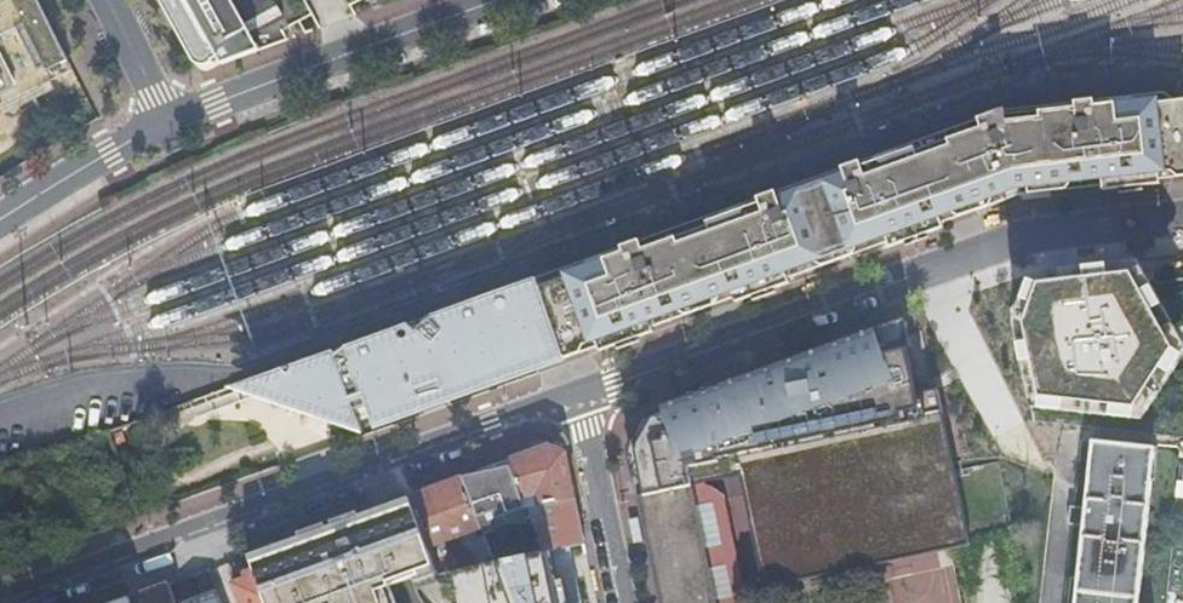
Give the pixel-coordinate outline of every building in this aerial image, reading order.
[(53,80),(48,70),(67,60),(38,0),(0,0),(0,106),(53,80)] [(253,36),(284,19),(274,0),(161,0),(187,47),(193,60),(207,52),(213,61),(218,58),(221,64),(260,49),(253,36)] [(213,61),(207,52),(193,60),(194,62),(196,63),(197,64),(199,64),(200,65),(202,66),(204,65),(207,65),(208,64),(210,64),(213,61)] [(1182,175),(1182,98),(1175,100),(1164,92),(1001,110),(536,278),(560,342),(565,359),(598,347),(599,351),(654,331),(652,327),(734,298),(768,285),(765,276),(783,270),(789,268),(791,271),(813,263),(821,266),(855,254),(859,246),(881,238),(880,235),(886,233),(886,232),(904,226),(905,229),(940,217),(938,211),(970,200),(972,206),(1016,189),(1015,186),(1047,182),(1049,191),(1069,189),(1074,182),(1097,179),(1096,176),(1123,173),(1124,182),(1161,178),(1182,175)] [(1103,190),(1161,183),(1161,178),(1124,182),(1123,173),(1096,176),(1097,179),(1074,182),(1069,189),(1103,185),(1103,190)] [(889,247),(943,228),(942,223),(1020,195),(1049,191),(1047,182),(1015,186),(1016,189),(972,206),(970,200),(938,211),(940,217),(905,229),(904,226),(886,232),(886,233),(880,235),(881,238),(859,246),(855,254),(888,243),(889,247)] [(735,302),(789,283),(788,279),(821,266),(813,263),(791,271),(789,268),(783,270),(765,276),(768,285),(734,298),(735,302)] [(1131,275),(1039,285),(1036,294),(1027,325),(1036,385),(1039,400),(1136,408),(1169,355),(1172,350),(1154,316),(1131,275)] [(560,342),(536,278),(190,402),(196,418),(240,402),(234,387),(253,381),(277,392),(362,431),(422,410),(418,398),(417,394),(560,342)] [(1027,325),(1036,294),(1025,290),(1010,311),(1025,386),(1036,385),(1027,325)] [(620,425),(637,497),(694,486),(685,469),(732,458),(920,425),(896,307),(877,314),(820,332),(615,400),(620,425)] [(1154,316),(1172,350),(1169,355),(1182,354),(1182,313),(1154,316)] [(548,358),(565,359),(560,342),(417,394),(418,398),(435,392),(453,390),(468,387),(482,383),(510,367),(527,361),(535,359),(548,358)] [(234,387),(240,402),(257,395),(362,431),(277,392),(253,381),(234,387)] [(920,425),(732,458),(759,593),(891,563),(947,548),(959,546),(931,418),(920,425)] [(527,509),(575,500),(566,456),(551,447),(536,453),(510,462),(527,508),(527,509)] [(527,508),(510,462),(491,469),(462,479),(479,526),(498,519),(527,508)] [(483,536),(479,526),(462,479),(443,486),(409,498),(438,575),(448,572),(492,563),(483,538),(483,536)] [(694,486),(637,497),(659,602),(719,602),(694,486)] [(134,501),(139,517),(162,508),(157,493),(134,501)] [(438,575),(409,498),(328,530),(250,555),(259,581),(268,602),(395,602),(391,594),(438,575)] [(543,552),(548,551),(584,544),(580,521),(575,500),(527,509),(543,552)] [(479,526),(483,536),(492,532),(494,531),(496,530),(498,528),(499,526),(499,524),(499,522),(499,521),(498,519),(479,526)] [(455,602),(559,602),(548,551),(543,552),(492,563),(448,572),(455,602)] [(259,581),(254,570),(243,574),(245,580),(234,585),(241,602),(268,602),(259,581)] [(170,584),(153,591),(129,599),(131,602),(177,602),(170,584)]
